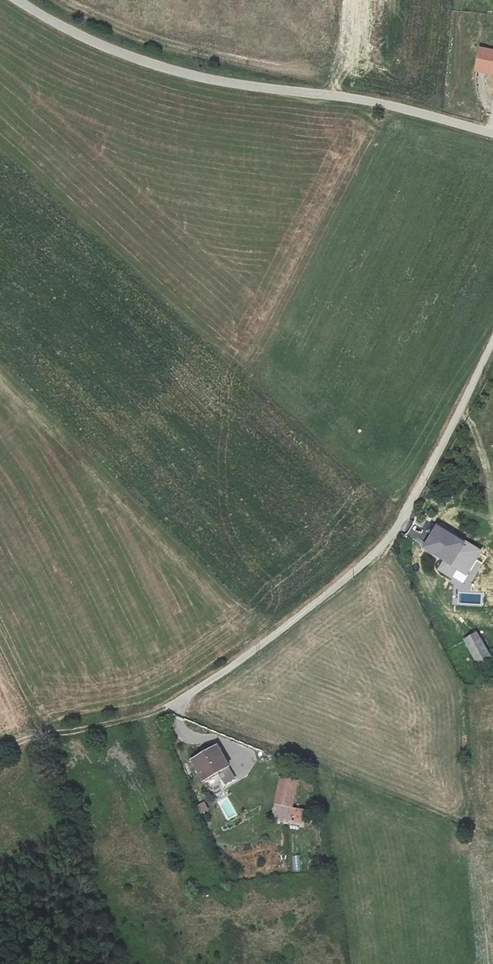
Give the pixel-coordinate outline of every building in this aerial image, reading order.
[(480,46),(475,68),(492,72),(492,50),(480,46)] [(465,544),(437,526),(424,548),(444,560),(438,569),(451,577),(456,568),(466,574),(480,550),(467,542),(465,544)] [(490,657),(477,632),(464,639),(476,660),(490,657)] [(216,745),(190,759),(202,780),(218,771),(225,784),(235,779),(216,745)] [(281,776),(272,816),(300,822),(303,811),(292,809),(298,780),(281,776)] [(209,810),(204,802),(197,806),(201,815),(209,810)] [(298,848),(291,849),(292,864),(299,864),(298,848)]
